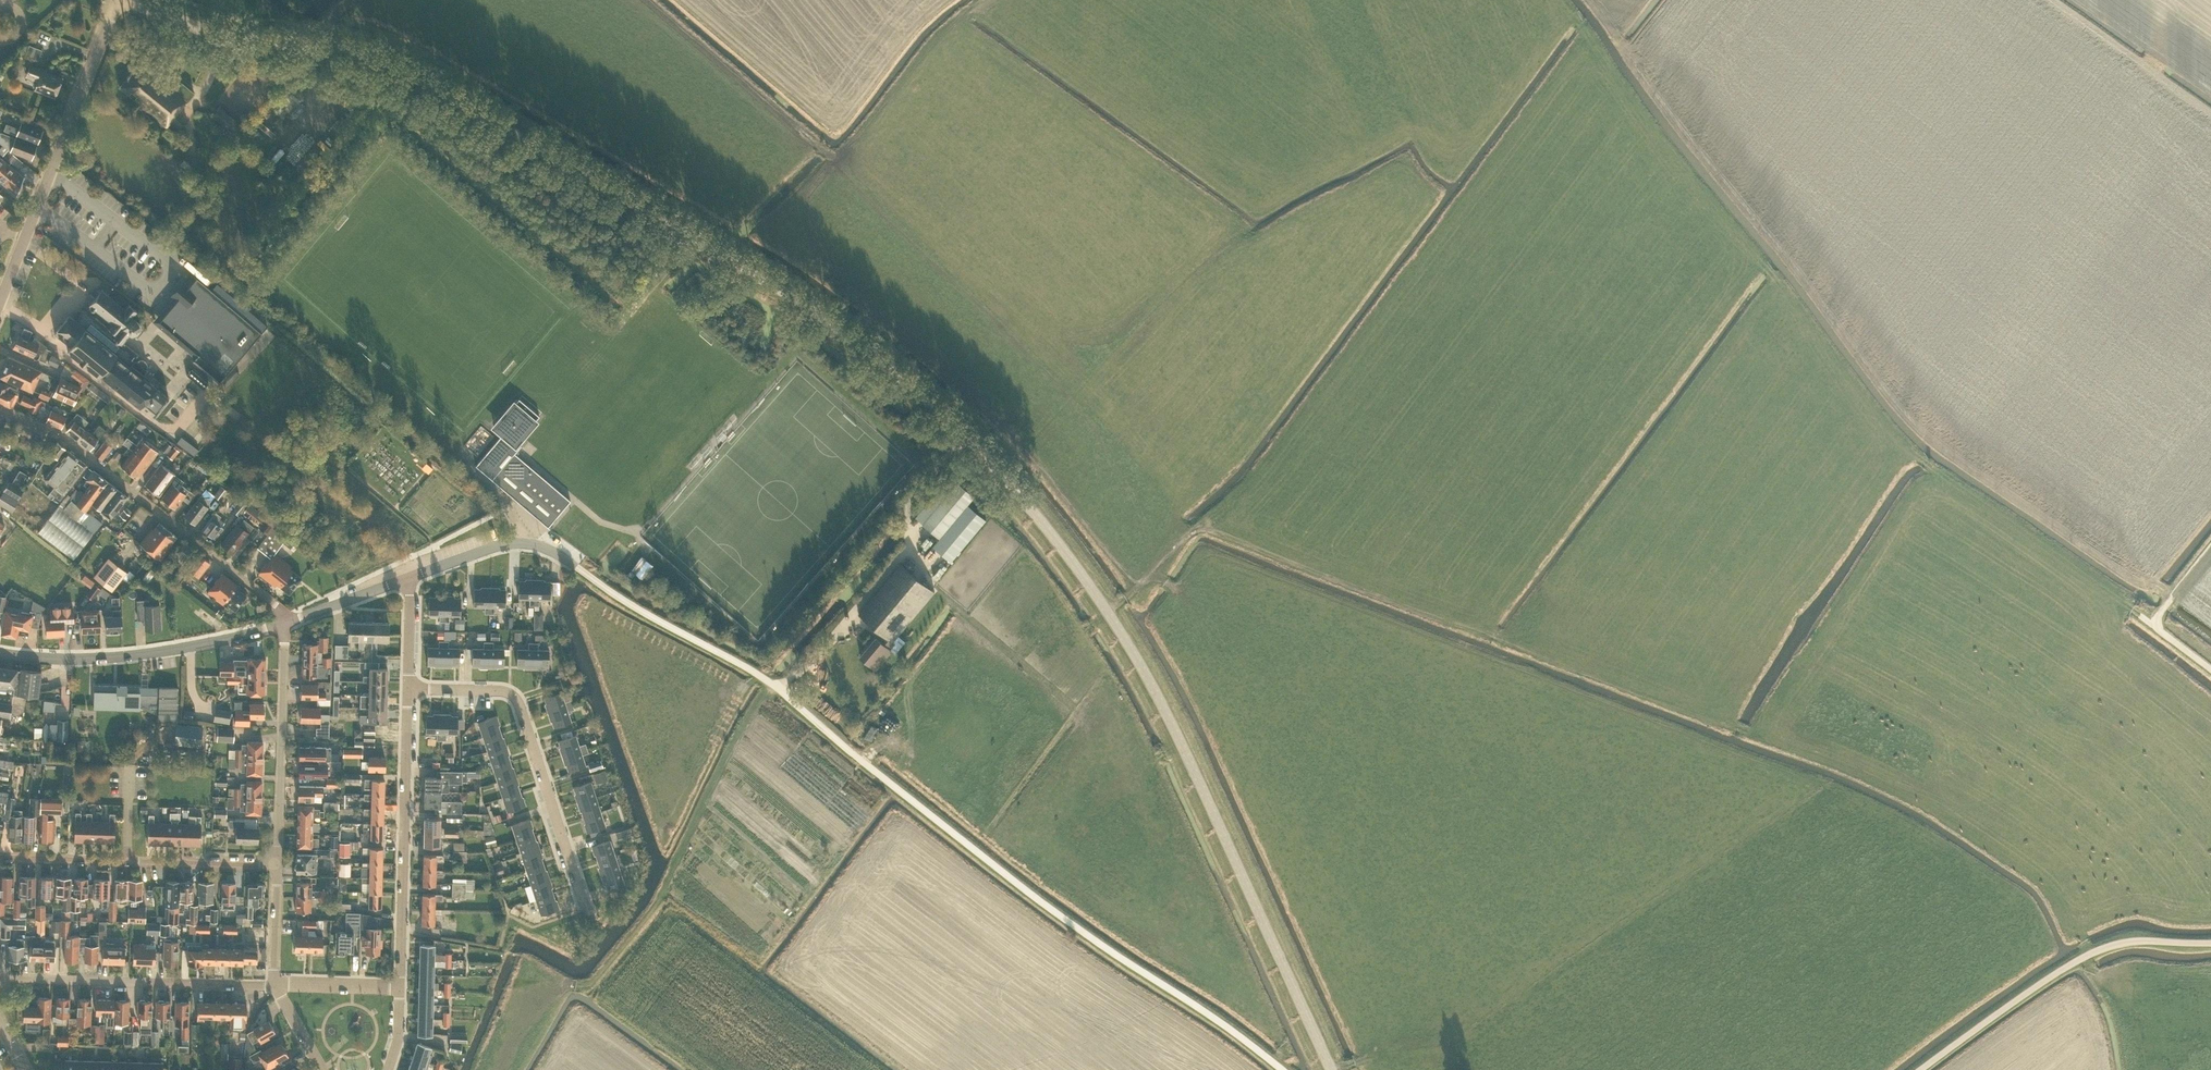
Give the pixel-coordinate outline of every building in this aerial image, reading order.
[(42,50),(30,45),(26,55),(38,60),(42,50)] [(160,133),(166,138),(173,130),(167,125),(194,92),(182,82),(177,88),(156,71),(154,73),(140,61),(120,86),(140,103),(138,106),(164,127),(160,133)] [(46,70),(39,67),(38,68),(30,65),(27,73),(25,77),(38,81),(35,89),(55,97),(62,78),(46,71),(46,70)] [(221,103),(210,116),(235,137),(246,124),(221,103)] [(4,130),(17,135),(37,143),(42,129),(36,127),(38,122),(24,117),(19,129),(7,124),(4,130)] [(8,149),(11,150),(11,151),(31,158),(36,145),(16,137),(0,132),(0,133),(0,142),(3,145),(8,149)] [(0,148),(0,153),(3,155),(8,149),(3,145),(0,148)] [(13,153),(8,159),(19,168),(23,162),(13,153)] [(188,154),(180,163),(199,180),(207,171),(188,154)] [(17,171),(6,162),(0,170),(0,181),(6,185),(17,171)] [(24,177),(17,171),(6,185),(18,195),(24,177)] [(196,277),(159,320),(198,354),(193,359),(220,382),(268,326),(217,283),(212,289),(196,277)] [(89,304),(86,309),(89,311),(91,308),(93,310),(94,310),(96,308),(112,321),(108,326),(116,333),(116,334),(114,336),(116,338),(115,340),(116,341),(116,342),(119,345),(118,346),(121,349),(124,344),(122,342),(123,341),(128,334),(128,332),(131,334),(132,334),(136,333),(137,333),(137,332),(139,329),(140,329),(140,328),(140,324),(140,323),(138,320),(137,319),(132,315),(137,309),(128,302),(124,307),(102,290),(103,289),(102,288),(101,289),(98,286),(95,291),(93,289),(88,295),(90,296),(87,301),(90,303),(89,304)] [(69,314),(55,332),(71,345),(68,349),(80,359),(79,360),(85,364),(85,363),(100,375),(101,374),(140,407),(140,406),(153,417),(169,397),(156,387),(154,385),(143,375),(148,369),(146,367),(147,366),(147,365),(147,364),(147,363),(147,362),(147,361),(146,360),(145,359),(144,358),(143,358),(142,358),(140,358),(139,358),(138,359),(137,360),(135,359),(139,354),(123,341),(122,342),(124,344),(121,349),(118,346),(119,345),(116,342),(116,341),(115,340),(116,338),(114,336),(116,334),(95,317),(96,317),(92,314),(96,308),(94,310),(93,310),(91,308),(89,311),(86,309),(76,320),(69,314)] [(14,345),(13,347),(34,357),(36,351),(39,353),(40,353),(38,358),(40,359),(46,361),(51,350),(46,348),(47,346),(34,337),(33,340),(29,338),(32,331),(24,327),(21,335),(19,334),(16,340),(15,341),(13,344),(14,345)] [(60,359),(51,355),(48,361),(57,365),(60,359)] [(9,357),(0,377),(1,378),(0,380),(0,381),(9,385),(17,389),(23,391),(24,388),(32,392),(41,371),(9,357)] [(209,382),(192,368),(187,374),(204,389),(209,382)] [(59,384),(54,395),(64,399),(73,403),(78,392),(79,392),(80,390),(83,391),(90,380),(83,375),(80,381),(78,386),(61,378),(59,384)] [(15,393),(7,390),(9,385),(0,381),(0,402),(10,406),(13,407),(18,395),(15,394),(15,393)] [(111,398),(92,383),(88,387),(108,402),(111,398)] [(15,393),(17,389),(9,385),(7,390),(15,393)] [(50,396),(52,388),(41,385),(39,393),(50,396)] [(29,409),(37,413),(38,409),(42,399),(25,392),(20,402),(30,406),(29,409)] [(503,433),(476,465),(550,528),(549,526),(571,500),(515,453),(522,445),(518,442),(540,416),(519,398),(495,427),(503,433)] [(47,421),(61,427),(66,416),(68,412),(56,407),(54,410),(52,409),(47,421)] [(117,413),(121,417),(126,411),(122,408),(117,413)] [(84,427),(88,421),(79,414),(75,420),(73,418),(68,425),(70,427),(67,431),(78,440),(86,429),(84,427)] [(90,449),(105,429),(99,425),(92,434),(86,429),(78,440),(90,449)] [(102,459),(116,442),(108,436),(95,453),(102,459)] [(142,438),(137,444),(127,437),(123,443),(129,447),(128,447),(149,463),(159,451),(142,438)] [(66,448),(57,441),(49,452),(57,458),(66,448)] [(167,442),(161,449),(166,453),(172,445),(167,442)] [(174,446),(167,455),(173,459),(179,451),(174,446)] [(129,455),(121,466),(138,478),(149,463),(128,447),(125,452),(129,455)] [(79,458),(68,449),(47,475),(43,472),(38,478),(37,480),(50,490),(53,486),(53,487),(54,486),(62,476),(69,467),(70,468),(79,458)] [(40,452),(37,458),(44,461),(47,455),(40,452)] [(70,468),(69,467),(62,476),(72,484),(87,464),(79,458),(70,468)] [(166,462),(163,460),(145,484),(159,495),(175,474),(164,465),(166,462)] [(11,462),(4,476),(20,485),(27,471),(11,462)] [(93,469),(93,470),(89,468),(83,475),(87,478),(86,479),(91,483),(85,492),(94,501),(109,482),(93,469)] [(55,494),(60,499),(72,484),(62,476),(54,486),(55,486),(51,491),(48,495),(52,498),(55,494)] [(23,490),(9,482),(4,490),(18,499),(23,490)] [(65,508),(69,512),(72,509),(78,514),(83,508),(86,511),(92,503),(101,510),(118,489),(109,482),(94,501),(85,492),(79,489),(65,508)] [(195,494),(181,484),(178,488),(173,484),(162,497),(175,508),(182,498),(188,503),(195,494)] [(214,496),(221,501),(228,490),(222,485),(214,496)] [(101,510),(111,518),(128,496),(118,489),(101,510)] [(951,490),(923,523),(940,536),(967,504),(951,490)] [(3,492),(0,497),(0,504),(12,511),(18,501),(3,492)] [(60,503),(64,506),(72,497),(68,494),(60,503)] [(195,523),(208,507),(206,505),(210,500),(202,494),(198,499),(185,515),(195,523)] [(239,516),(247,506),(241,501),(233,511),(239,516)] [(259,527),(267,533),(269,530),(269,531),(272,528),(275,524),(250,503),(245,510),(262,524),(259,527)] [(130,514),(124,509),(120,514),(126,519),(130,514)] [(221,516),(216,511),(202,529),(213,537),(224,522),(219,518),(221,516)] [(90,512),(81,522),(94,532),(103,522),(90,512)] [(239,525),(237,524),(221,544),(233,553),(246,536),(251,540),(259,531),(244,519),(239,525)] [(140,543),(160,560),(172,545),(171,544),(177,536),(160,522),(154,530),(152,528),(140,543)] [(269,530),(267,533),(268,534),(257,547),(271,557),(259,573),(276,586),(277,584),(289,593),(302,577),(290,568),(291,566),(275,553),(283,542),(294,550),(297,547),(272,528),(269,531),(269,530)] [(126,533),(119,540),(127,547),(133,539),(126,533)] [(171,556),(180,563),(178,565),(180,567),(194,550),(183,541),(171,556)] [(190,570),(199,577),(210,563),(201,556),(190,570)] [(125,571),(109,558),(94,577),(111,590),(125,571)] [(860,613),(869,621),(868,621),(883,634),(879,639),(876,637),(861,656),(876,669),(892,650),(890,648),(894,643),(891,640),(905,624),(905,625),(934,590),(901,564),(860,613)] [(142,578),(149,583),(156,573),(150,568),(146,573),(142,578)] [(208,592),(224,604),(226,602),(235,610),(247,595),(235,586),(236,584),(222,573),(208,592)] [(85,574),(81,580),(91,587),(95,582),(85,574)] [(179,574),(173,581),(178,584),(183,578),(179,574)] [(527,581),(520,581),(519,598),(530,598),(530,605),(535,605),(536,579),(527,579),(527,581)] [(540,605),(540,599),(551,599),(551,582),(544,582),(544,580),(536,579),(535,605),(540,605)] [(87,595),(93,600),(100,590),(94,585),(87,595)] [(482,589),(475,589),(474,606),(485,606),(485,613),(490,613),(491,587),(482,587),(482,589)] [(495,613),(495,607),(506,607),(507,590),(500,590),(500,588),(491,587),(490,613),(495,613)] [(437,597),(430,597),(429,614),(440,615),(440,621),(445,621),(445,596),(437,595),(437,597)] [(445,621),(450,622),(450,615),(461,615),(462,598),(454,598),(455,596),(445,596),(445,621)] [(122,615),(120,615),(120,609),(120,601),(117,597),(112,597),(112,609),(113,616),(106,616),(106,631),(114,631),(114,632),(120,632),(120,630),(122,630),(122,615)] [(145,616),(145,629),(161,628),(160,604),(150,605),(149,599),(138,600),(138,616),(145,616)] [(54,607),(54,608),(50,608),(51,620),(46,620),(47,634),(65,633),(64,621),(74,621),(73,607),(70,607),(70,606),(63,607),(60,607),(54,607)] [(100,621),(100,609),(77,610),(78,617),(76,617),(74,630),(83,630),(83,632),(100,631),(100,621)] [(4,620),(5,620),(2,635),(16,637),(18,629),(29,631),(30,626),(38,628),(39,622),(41,613),(30,611),(29,614),(22,612),(21,614),(6,611),(4,620)] [(505,616),(505,627),(513,627),(513,616),(505,616)] [(186,636),(200,633),(200,631),(219,627),(217,618),(197,623),(198,624),(185,628),(186,636)] [(456,618),(455,629),(465,629),(465,619),(456,618)] [(359,648),(364,648),(364,639),(362,639),(362,622),(349,621),(348,639),(359,639),(359,648)] [(372,640),(372,648),(377,649),(377,640),(375,640),(375,622),(362,622),(362,639),(364,639),(372,640)] [(375,640),(377,640),(388,640),(389,622),(375,622),(375,640)] [(317,664),(317,651),(327,651),(327,637),(320,637),(320,640),(317,640),(317,644),(303,643),(302,664),(317,664)] [(428,647),(428,664),(435,664),(435,666),(444,666),(444,640),(439,640),(439,647),(428,647)] [(452,667),(453,665),(460,665),(460,648),(449,647),(449,641),(444,640),(444,666),(452,667)] [(473,648),(472,665),(479,665),(479,667),(488,667),(489,642),(484,641),(484,648),(473,648)] [(504,666),(505,649),(493,648),(494,642),(489,642),(488,667),(497,668),(497,666),(504,666)] [(517,666),(524,666),(524,668),(533,668),(534,643),(529,642),(529,649),(518,649),(517,666)] [(542,669),(542,667),(549,667),(550,650),(538,649),(538,643),(534,643),(533,668),(542,669)] [(372,648),(371,661),(388,661),(388,655),(377,654),(377,649),(372,648)] [(257,673),(266,674),(266,671),(265,671),(265,658),(248,658),(248,657),(234,657),(234,662),(220,662),(220,675),(228,675),(257,676),(257,673)] [(331,666),(331,657),(322,657),(322,664),(317,664),(302,664),(302,676),(317,677),(317,676),(327,677),(327,666),(331,666)] [(370,668),(370,676),(363,675),(363,681),(370,681),(387,682),(387,668),(379,668),(379,662),(364,661),(364,667),(370,668)] [(17,670),(18,670),(18,669),(0,667),(0,691),(14,693),(17,670)] [(39,696),(42,671),(21,669),(21,671),(18,670),(17,670),(14,693),(39,696)] [(257,673),(257,676),(228,675),(228,682),(247,683),(247,693),(264,693),(265,681),(266,681),(266,674),(257,673)] [(300,695),(301,696),(301,698),(330,699),(330,681),(318,681),(318,684),(315,684),(302,684),(301,690),(300,691),(300,695)] [(370,681),(369,694),(387,695),(387,682),(370,681)] [(140,701),(159,702),(159,720),(177,720),(178,687),(159,687),(140,687),(140,686),(95,685),(94,705),(140,706),(140,701)] [(565,702),(561,691),(545,697),(547,703),(545,704),(548,712),(572,704),(571,700),(565,702)] [(9,720),(10,713),(23,715),(26,697),(0,693),(0,718),(9,720)] [(369,694),(369,707),(386,708),(387,695),(369,694)] [(55,706),(55,696),(45,696),(45,706),(55,706)] [(250,717),(264,718),(264,703),(250,703),(250,710),(235,709),(234,724),(249,724),(250,717)] [(571,721),(568,711),(574,708),(572,704),(548,712),(551,721),(553,720),(555,727),(571,721)] [(229,723),(231,710),(216,707),(214,721),(229,723)] [(321,707),(301,707),(301,721),(321,722),(320,727),(316,727),(316,736),(329,736),(330,707),(327,707),(327,714),(321,713),(321,707)] [(386,721),(386,708),(369,707),(369,721),(386,721)] [(185,710),(184,717),(192,718),(193,711),(185,710)] [(433,716),(427,715),(426,732),(437,733),(437,740),(442,740),(442,714),(434,714),(433,716)] [(446,740),(447,733),(458,733),(458,716),(451,716),(451,714),(442,714),(442,740),(446,740)] [(499,724),(497,716),(478,722),(483,737),(500,731),(498,725),(499,724)] [(58,720),(58,738),(68,738),(68,720),(58,720)] [(233,729),(219,728),(218,740),(232,740),(233,729)] [(506,746),(504,737),(503,738),(500,731),(483,737),(488,752),(506,746)] [(363,747),(374,747),(375,734),(364,734),(363,747)] [(576,735),(559,740),(562,747),(560,747),(563,756),(587,748),(586,743),(579,745),(576,735)] [(235,758),(263,758),(263,742),(248,741),(248,744),(242,744),(242,749),(235,748),(235,758)] [(317,747),(315,747),(315,745),(310,745),(310,747),(300,746),(300,759),(320,760),(330,760),(331,747),(317,747)] [(510,761),(508,754),(509,754),(506,746),(488,752),(493,766),(510,761)] [(343,748),(343,756),(362,756),(362,748),(343,748)] [(567,764),(569,770),(586,765),(582,754),(589,752),(587,748),(563,756),(565,764),(567,764)] [(362,767),(369,768),(369,770),(385,770),(385,757),(369,756),(369,760),(362,760),(362,767)] [(262,774),(263,758),(235,758),(229,758),(228,768),(235,768),(235,766),(241,766),(241,771),(247,771),(247,774),(262,774)] [(0,766),(14,768),(15,761),(0,759),(0,768),(0,766)] [(588,764),(590,771),(603,767),(600,759),(588,764)] [(314,764),(300,764),(299,777),(322,778),(322,773),(327,773),(330,773),(330,769),(340,770),(341,761),(330,760),(320,760),(320,764),(314,764)] [(516,775),(513,767),(512,767),(510,761),(493,766),(498,781),(516,775)] [(448,792),(448,782),(449,782),(449,778),(463,778),(463,771),(448,770),(448,777),(425,776),(425,791),(441,791),(448,792)] [(605,770),(594,773),(597,783),(608,779),(605,770)] [(520,791),(518,784),(519,784),(516,775),(498,781),(503,796),(520,791)] [(227,777),(216,777),(216,784),(227,785),(227,777)] [(327,778),(326,786),(340,787),(340,779),(327,778)] [(365,778),(365,787),(372,787),(372,793),(384,794),(384,779),(372,778),(372,779),(365,778)] [(247,783),(241,783),(241,788),(234,788),(234,796),(262,797),(262,781),(247,780),(247,783)] [(591,781),(574,787),(576,793),(575,794),(578,802),(596,796),(591,781)] [(299,785),(299,800),(314,801),(314,795),(323,795),(323,786),(299,785)] [(464,801),(462,801),(441,800),(441,791),(425,791),(424,805),(447,806),(447,812),(462,813),(462,812),(464,812),(464,801)] [(508,811),(526,805),(523,797),(522,797),(520,791),(503,796),(508,811)] [(364,793),(364,799),(372,799),(371,808),(384,808),(384,794),(372,793),(364,793)] [(8,803),(9,797),(9,796),(0,795),(0,802),(8,803)] [(54,840),(55,819),(47,819),(47,815),(50,815),(50,813),(63,813),(64,797),(41,796),(40,840),(54,840)] [(240,805),(240,810),(246,810),(246,813),(261,814),(262,797),(234,796),(234,805),(240,805)] [(581,811),(582,810),(584,817),(601,811),(596,796),(578,802),(581,811)] [(9,797),(8,803),(6,814),(5,814),(5,819),(9,820),(9,839),(21,839),(22,812),(22,809),(14,809),(15,798),(9,797)] [(30,797),(29,814),(39,814),(40,797),(30,797)] [(70,799),(70,807),(79,807),(80,799),(70,799)] [(313,819),(313,816),(324,816),(324,810),(319,810),(319,809),(313,808),(313,806),(298,805),(298,819),(313,819)] [(364,808),(364,813),(371,814),(371,823),(383,823),(384,808),(371,808),(364,808)] [(585,823),(588,832),(606,826),(601,811),(584,817),(586,823),(585,823)] [(76,812),(75,820),(74,841),(88,841),(89,812),(87,812),(86,820),(81,820),(81,812),(76,812)] [(102,821),(92,821),(92,812),(89,812),(88,841),(101,842),(102,821)] [(172,821),(172,823),(162,823),(161,844),(174,844),(175,812),(171,812),(170,812),(170,819),(172,821)] [(180,819),(180,812),(175,812),(174,844),(187,844),(188,824),(178,823),(178,821),(180,819)] [(115,813),(110,813),(110,821),(102,821),(101,842),(114,842),(115,821),(115,813)] [(447,813),(447,821),(461,821),(461,813),(447,813)] [(154,814),(149,814),(149,822),(148,822),(148,843),(161,844),(162,823),(154,822),(154,814)] [(22,839),(35,840),(35,822),(36,815),(23,815),(23,822),(22,839)] [(201,816),(196,816),(196,824),(188,824),(187,844),(201,845),(201,824),(201,816)] [(460,828),(445,828),(445,827),(440,827),(440,818),(425,817),(424,833),(459,833),(460,828)] [(229,827),(237,827),(236,842),(258,843),(259,828),(244,827),(245,820),(229,819),(229,827)] [(319,830),(319,822),(313,822),(313,819),(298,819),(298,833),(312,834),(312,830),(319,830)] [(533,827),(530,819),(512,825),(517,840),(534,834),(532,828),(533,827)] [(361,841),(371,841),(371,838),(383,838),(383,823),(371,823),(364,823),(363,828),(371,828),(371,833),(361,832),(361,841)] [(630,828),(615,832),(617,838),(626,835),(625,834),(631,832),(630,828)] [(312,848),(312,845),(318,845),(319,838),(312,838),(312,834),(298,833),(297,847),(312,848)] [(439,846),(440,837),(459,837),(459,833),(424,833),(424,845),(439,846)] [(494,834),(485,836),(487,847),(497,844),(494,834)] [(540,849),(537,840),(536,841),(534,834),(517,840),(522,855),(540,849)] [(610,839),(592,845),(595,854),(596,854),(598,860),(615,855),(610,839)] [(340,855),(348,856),(348,848),(350,848),(350,843),(340,842),(340,855)] [(363,847),(363,852),(370,852),(370,862),(382,862),(383,847),(370,847),(363,847)] [(487,856),(493,854),(490,847),(485,849),(487,856)] [(330,849),(314,849),(314,853),(297,853),(297,863),(295,865),(295,868),(297,869),(297,871),(316,872),(317,856),(330,857),(330,849)] [(544,864),(542,858),(543,857),(540,849),(522,855),(527,870),(544,864)] [(444,855),(436,855),(436,854),(424,854),(423,869),(443,870),(443,868),(436,868),(436,860),(443,860),(444,855)] [(600,867),(599,867),(602,875),(620,869),(615,855),(598,860),(600,867)] [(370,862),(363,862),(362,876),(370,877),(370,876),(382,877),(382,862),(370,862)] [(339,863),(339,875),(347,876),(347,863),(346,863),(339,863)] [(550,878),(547,870),(546,870),(544,864),(527,870),(532,884),(550,878)] [(501,865),(495,867),(497,874),(503,872),(501,865)] [(435,884),(435,875),(443,875),(443,870),(423,869),(423,884),(435,884)] [(605,884),(606,883),(608,890),(625,884),(620,869),(602,875),(605,884)] [(4,913),(5,900),(13,900),(14,876),(1,876),(0,894),(1,894),(1,899),(0,899),(0,913),(4,913)] [(19,895),(28,895),(28,905),(35,905),(36,877),(20,876),(19,895)] [(382,891),(382,877),(370,876),(370,877),(362,876),(362,882),(369,882),(369,891),(382,891)] [(53,877),(40,877),(39,895),(53,895),(53,877)] [(70,920),(70,919),(70,912),(70,879),(71,878),(57,878),(57,896),(62,896),(62,919),(70,920)] [(88,882),(88,879),(75,878),(74,896),(71,896),(71,912),(70,912),(70,919),(70,920),(77,920),(77,910),(81,910),(81,896),(87,897),(88,891),(89,882),(88,882)] [(554,894),(552,887),(553,887),(550,878),(532,884),(537,899),(554,894)] [(102,909),(109,909),(110,879),(94,879),(94,897),(102,897),(102,909)] [(115,897),(119,897),(119,903),(128,903),(128,898),(128,880),(115,879),(115,897)] [(138,906),(138,899),(142,899),(143,880),(129,880),(129,898),(128,898),(128,903),(129,903),(129,905),(128,921),(146,922),(146,909),(146,906),(138,906)] [(166,905),(170,906),(169,923),(178,923),(179,909),(179,899),(179,881),(166,881),(166,899),(166,905)] [(193,901),(194,882),(181,881),(180,899),(179,899),(179,909),(185,909),(185,903),(185,901),(193,901)] [(198,895),(200,895),(199,902),(213,902),(214,882),(199,882),(198,895)] [(256,884),(247,883),(247,896),(246,917),(243,917),(243,923),(243,925),(262,925),(263,917),(254,917),(254,905),(260,905),(261,897),(263,897),(263,890),(265,890),(266,885),(264,885),(264,883),(256,882),(256,884)] [(296,896),(311,896),(311,882),(296,882),(296,896)] [(465,897),(465,890),(466,883),(452,882),(452,896),(465,897)] [(222,902),(222,907),(235,908),(235,902),(236,883),(223,883),(222,902)] [(382,891),(369,891),(362,891),(362,897),(369,897),(369,906),(381,906),(382,891)] [(435,899),(442,899),(442,894),(435,893),(423,893),(422,908),(435,908),(435,899)] [(542,914),(560,908),(557,900),(556,900),(554,894),(537,899),(542,914)] [(311,911),(311,896),(296,896),(296,910),(311,911)] [(45,905),(36,905),(36,918),(45,918),(45,905)] [(190,918),(187,918),(187,923),(197,924),(198,905),(191,905),(190,918)] [(518,916),(521,911),(512,906),(510,911),(518,916)] [(211,908),(211,914),(206,914),(205,919),(211,919),(210,924),(217,925),(218,908),(211,908)] [(434,923),(434,914),(442,914),(442,908),(435,908),(422,908),(422,923),(434,923)] [(337,931),(336,952),(337,952),(339,954),(344,954),(346,952),(347,952),(347,951),(353,951),(353,939),(356,939),(356,932),(359,932),(360,912),(350,912),(350,919),(346,919),(346,931),(337,931)] [(10,938),(10,928),(18,928),(19,918),(1,917),(1,938),(10,938)] [(79,935),(70,935),(70,920),(62,919),(61,919),(61,935),(66,935),(65,961),(78,961),(79,952),(80,936),(79,936),(79,935)] [(52,920),(51,930),(60,931),(60,920),(52,920)] [(303,920),(298,920),(297,927),(302,927),(302,935),(295,935),(294,950),(309,951),(309,936),(308,935),(308,927),(309,927),(310,920),(303,920)] [(323,951),(323,936),(315,936),(316,927),(316,920),(310,920),(309,927),(310,927),(310,936),(309,936),(309,951),(323,951)] [(160,923),(147,922),(147,933),(160,934),(160,923)] [(169,923),(161,923),(161,935),(168,935),(169,923)] [(366,935),(362,935),(362,945),(366,945),(366,953),(380,954),(380,942),(380,928),(367,928),(366,935)] [(98,946),(103,947),(103,962),(125,963),(125,947),(114,947),(115,942),(106,942),(107,930),(99,930),(98,946)] [(40,936),(31,935),(31,945),(30,959),(44,960),(45,946),(40,945),(40,936)] [(80,936),(79,952),(85,952),(85,961),(98,962),(98,945),(90,945),(90,936),(80,936)] [(24,946),(24,943),(24,938),(17,938),(17,946),(9,946),(9,959),(24,960),(24,946)] [(165,941),(164,964),(178,964),(178,941),(171,941),(172,939),(165,938),(165,941)] [(55,960),(55,940),(49,940),(49,946),(45,946),(44,960),(55,960)] [(139,948),(134,948),(133,963),(155,964),(156,948),(147,948),(147,943),(139,943),(139,948)] [(208,948),(208,943),(203,943),(203,948),(202,948),(202,950),(202,963),(216,963),(216,948),(208,948)] [(202,965),(202,963),(202,950),(202,944),(188,944),(187,949),(188,949),(188,965),(202,965)] [(421,944),(421,959),(452,960),(452,953),(445,953),(445,954),(433,954),(434,944),(421,944)] [(243,962),(257,962),(258,947),(243,947),(243,949),(244,949),(243,962)] [(230,948),(216,948),(216,963),(229,964),(230,948)] [(244,949),(243,949),(230,948),(229,964),(243,964),(243,962),(244,949)] [(452,960),(421,959),(420,974),(433,974),(433,966),(445,966),(445,967),(451,967),(452,960)] [(432,989),(438,989),(438,982),(433,982),(433,974),(420,974),(420,988),(432,989)] [(420,988),(420,1003),(432,1003),(432,989),(420,988)] [(24,1021),(26,1021),(25,1030),(40,1031),(40,1022),(51,1022),(51,997),(38,997),(38,1007),(24,1006),(24,1021)] [(56,1029),(63,1029),(63,1016),(69,1016),(70,998),(57,998),(56,1016),(56,1029)] [(77,1028),(84,1028),(84,1024),(91,1024),(92,999),(78,998),(77,1028)] [(107,1026),(113,1026),(114,1015),(115,999),(97,999),(96,1014),(107,1014),(107,1026)] [(128,1023),(129,1015),(129,1000),(116,999),(115,1027),(122,1027),(122,1023),(128,1023)] [(138,1000),(137,1016),(142,1016),(141,1026),(141,1033),(151,1033),(152,1020),(151,1020),(151,1016),(152,1016),(152,1001),(138,1000)] [(170,1021),(170,1017),(171,1001),(156,1001),(156,1016),(166,1017),(166,1020),(163,1020),(163,1033),(169,1034),(170,1021)] [(176,1001),(175,1024),(183,1025),(182,1038),(188,1038),(188,1025),(188,1020),(189,1020),(189,1002),(176,1001)] [(198,1019),(205,1020),(205,1017),(214,1017),(214,1002),(198,1002),(198,1019)] [(230,1003),(214,1002),(214,1017),(230,1018),(230,1003)] [(240,1018),(240,1021),(246,1021),(247,1003),(230,1003),(230,1018),(240,1018)] [(420,1003),(419,1018),(431,1018),(432,1003),(420,1003)] [(419,1033),(431,1033),(431,1018),(419,1018),(419,1033)] [(247,1032),(244,1055),(256,1048),(253,1042),(259,1039),(261,1042),(269,1037),(268,1035),(275,1031),(269,1020),(253,1029),(254,1029),(247,1032)] [(99,1041),(99,1025),(92,1024),(91,1041),(99,1041)] [(151,1045),(159,1045),(160,1031),(152,1031),(151,1045)] [(69,1036),(57,1036),(57,1045),(68,1045),(69,1036)] [(261,1048),(250,1054),(254,1062),(261,1058),(267,1069),(275,1065),(275,1063),(289,1055),(281,1042),(276,1046),(275,1044),(263,1051),(261,1048)] [(427,1053),(430,1046),(418,1042),(413,1056),(429,1062),(431,1054),(427,1053)] [(462,1044),(451,1042),(449,1050),(461,1052),(462,1044)] [(429,1062),(413,1056),(409,1069),(422,1069),(422,1068),(427,1069),(429,1062)] [(229,1069),(241,1069),(242,1058),(230,1057),(229,1069)] [(437,1064),(443,1066),(445,1059),(439,1057),(437,1064)] [(65,1069),(81,1069),(82,1060),(65,1059),(65,1069)] [(82,1060),(81,1069),(98,1069),(98,1060),(82,1060)] [(98,1060),(98,1069),(114,1069),(114,1061),(98,1060)] [(114,1061),(114,1069),(130,1069),(130,1061),(114,1061)] [(130,1061),(130,1069),(146,1069),(146,1062),(130,1061)] [(146,1069),(163,1069),(163,1062),(146,1062),(146,1069)]
